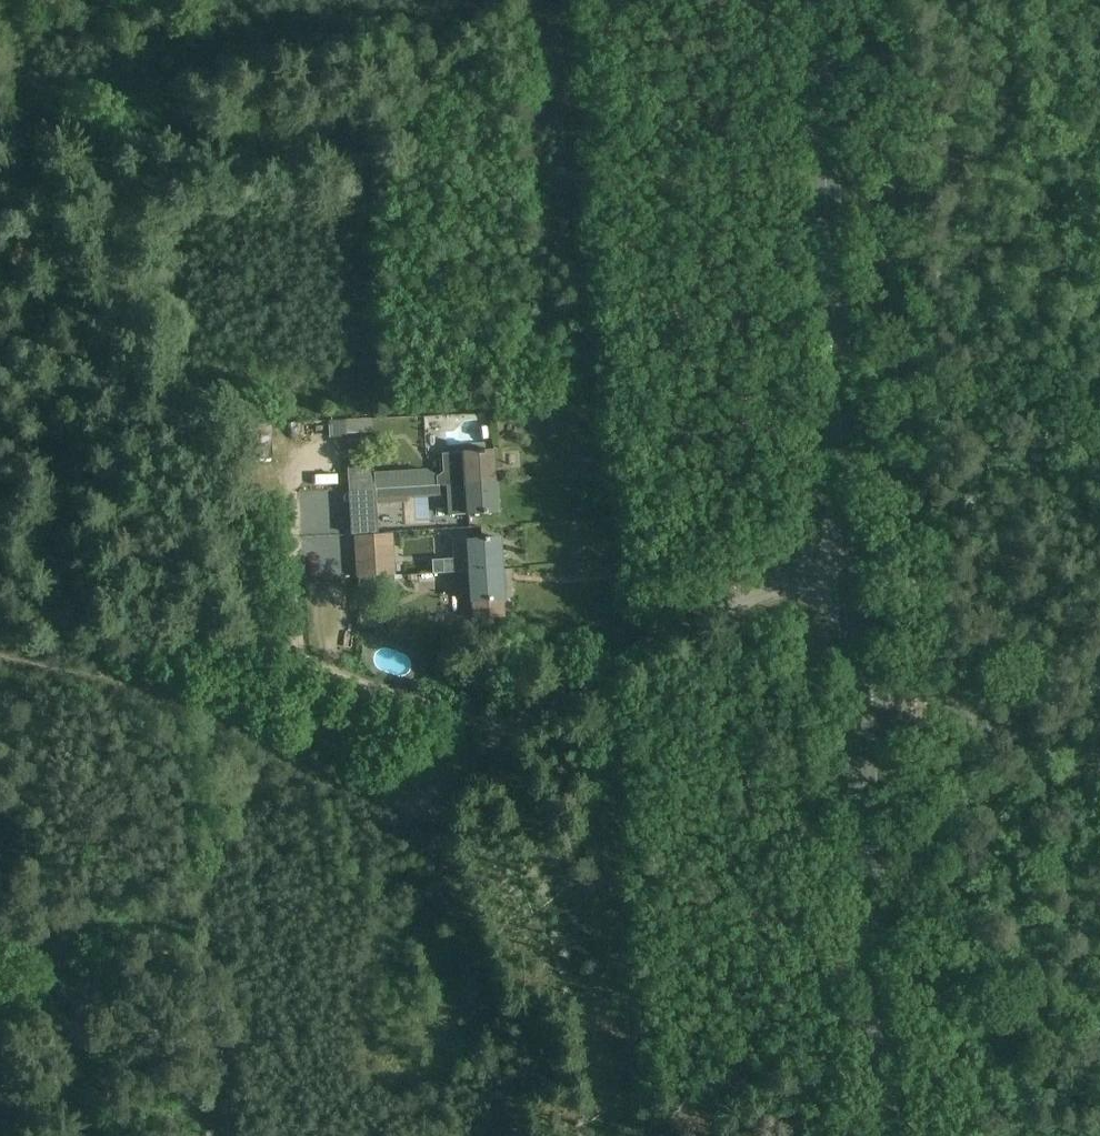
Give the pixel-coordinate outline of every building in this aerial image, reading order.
[(351,453),(373,445),(365,427),(344,435),(351,453)] [(425,471),(374,474),(375,491),(440,486),(447,486),(496,483),(494,451),(442,454),(443,472),(436,477),(425,471)] [(373,464),(347,466),(349,492),(375,491),(374,474),(373,464)] [(498,514),(496,483),(447,486),(448,501),(447,501),(448,518),(498,514)] [(440,496),(440,486),(375,491),(349,492),(351,517),(377,515),(376,506),(407,503),(407,499),(440,496)] [(358,578),(358,579),(396,577),(393,535),(354,537),(356,579),(358,578)] [(454,559),(443,559),(443,560),(444,574),(460,573),(501,570),(499,537),(469,539),(469,537),(453,538),(454,559)] [(443,560),(432,561),(433,574),(444,574),(443,560)] [(504,602),(501,570),(460,573),(460,587),(470,587),(472,621),(505,619),(504,602)] [(396,587),(396,577),(358,579),(360,610),(381,609),(380,588),(396,587)]
